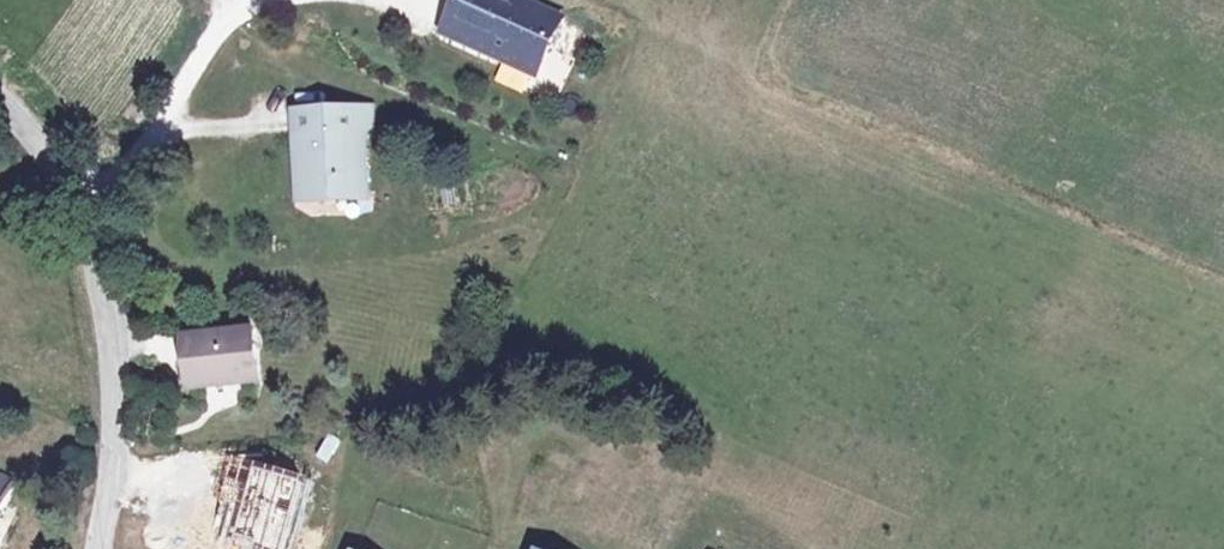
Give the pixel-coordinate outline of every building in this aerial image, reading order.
[(520,0),(463,0),(447,34),(537,74),(562,19),(520,0)] [(297,113),(300,192),(318,190),(319,200),(367,197),(363,134),(373,134),(371,109),(297,113)] [(318,190),(300,192),(301,201),(319,200),(318,190)] [(254,331),(186,338),(190,376),(223,373),(224,384),(260,381),(254,331)] [(224,384),(223,373),(190,376),(183,377),(184,389),(224,384)] [(233,456),(208,534),(256,548),(290,548),(311,480),(233,456)] [(16,487),(0,480),(0,523),(16,487)]
